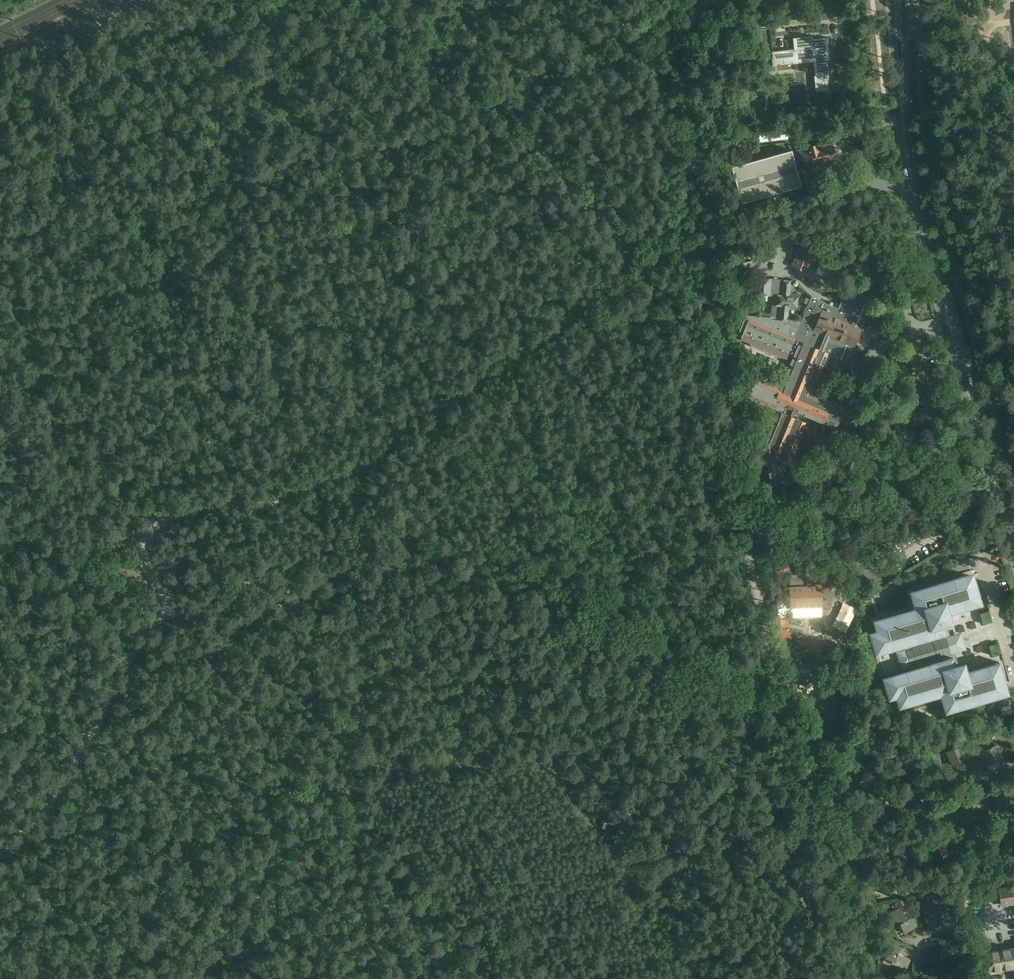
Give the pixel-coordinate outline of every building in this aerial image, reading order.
[(772,51),(773,59),(778,58),(779,65),(796,64),(796,63),(815,61),(817,76),(814,76),(816,93),(829,92),(826,59),(827,59),(827,54),(830,54),(828,37),(813,39),(812,36),(793,38),(794,49),(772,51)] [(761,99),(763,116),(776,115),(774,98),(761,99)] [(785,128),(765,130),(767,142),(786,139),(785,128)] [(801,155),(792,157),(793,164),(799,162),(800,165),(804,164),(805,166),(813,163),(813,164),(825,161),(827,166),(836,163),(831,144),(821,147),(820,144),(815,145),(808,147),(799,150),(801,155)] [(797,183),(790,152),(739,165),(748,197),(797,183)] [(810,267),(817,270),(825,252),(802,242),(792,265),(808,272),(810,267)] [(773,295),(771,317),(788,319),(788,308),(796,309),(797,294),(790,294),(791,281),(750,278),(749,294),(756,295),(756,294),(773,295)] [(771,317),(747,316),(741,332),(745,333),(742,339),(750,343),(753,346),(780,358),(784,357),(792,361),(781,387),(757,377),(748,399),(776,411),(763,441),(771,486),(797,481),(793,457),(807,423),(793,417),(795,411),(835,428),(843,407),(810,393),(827,353),(840,359),(840,358),(846,361),(853,346),(854,346),(861,329),(860,328),(872,300),(867,297),(846,289),(838,308),(811,297),(802,320),(788,319),(771,317)] [(799,556),(795,571),(807,574),(811,559),(799,556)] [(872,620),(873,624),(866,626),(890,706),(897,704),(898,708),(905,706),(907,713),(942,702),(945,713),(998,697),(998,699),(1013,694),(976,569),(902,591),(899,592),(898,592),(896,593),(894,595),(893,596),(892,597),(892,598),(891,599),(891,600),(891,601),(891,602),(890,604),(891,604),(891,606),(891,607),(877,612),(879,618),(872,620)] [(791,608),(822,607),(821,579),(790,580),(791,608)] [(982,768),(998,760),(1000,766),(1005,764),(996,745),(978,753),(981,759),(982,758),(984,762),(980,763),(982,768)] [(944,763),(946,768),(964,759),(958,746),(942,753),(945,759),(946,758),(948,762),(944,763)] [(913,772),(912,771),(914,768),(917,771),(920,767),(904,755),(895,767),(910,778),(913,772)] [(871,783),(869,782),(870,779),(874,781),(876,776),(858,767),(851,781),(868,789),(871,783)] [(1011,786),(1001,788),(1005,805),(1013,803),(1013,796),(1011,786)] [(1008,838),(1008,836),(1001,838),(1007,855),(1013,853),(1013,832),(1010,833),(1012,837),(1008,838)] [(937,860),(955,852),(953,847),(949,849),(947,846),(949,845),(946,839),(930,847),(937,860)] [(1001,889),(1004,905),(1013,903),(1013,887),(1001,889)] [(974,904),(973,891),(956,893),(958,906),(974,904)] [(947,915),(943,906),(936,909),(931,899),(925,902),(924,900),(920,902),(928,917),(924,918),(928,925),(947,915)] [(895,910),(891,912),(898,927),(900,926),(904,933),(913,928),(909,919),(907,919),(902,909),(896,912),(895,910)] [(960,924),(958,919),(951,923),(953,928),(960,924)] [(941,956),(948,955),(949,957),(963,955),(961,944),(950,946),(950,944),(939,946),(941,956)] [(889,947),(885,957),(891,960),(891,962),(906,969),(907,965),(906,964),(908,958),(898,953),(899,952),(889,947)] [(986,952),(989,971),(1013,967),(1013,949),(1013,948),(986,952)]
